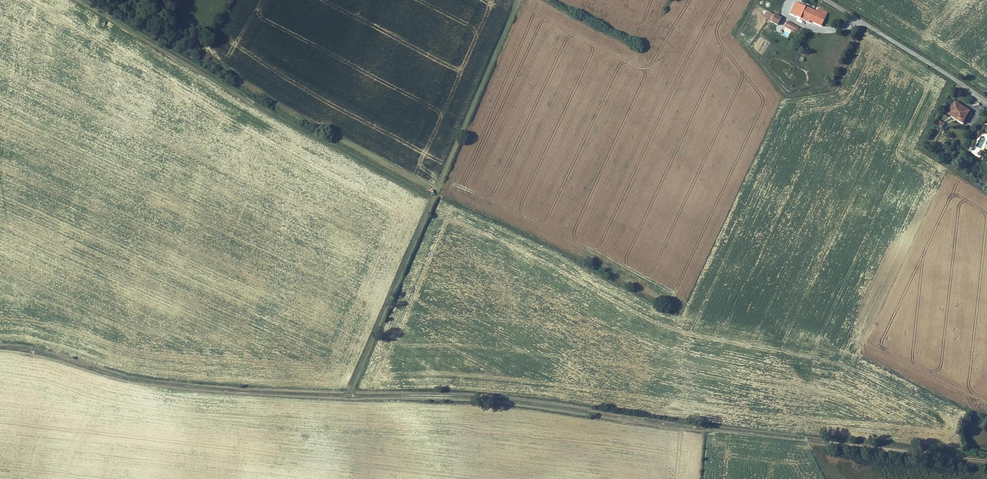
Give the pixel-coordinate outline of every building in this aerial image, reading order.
[(790,14),(800,19),(806,8),(795,3),(790,14)] [(800,19),(810,24),(810,22),(815,12),(806,8),(800,19)] [(815,12),(810,22),(820,27),(826,14),(817,9),(815,12)] [(764,16),(770,20),(774,14),(767,10),(764,16)] [(781,18),(774,14),(770,20),(777,24),(781,18)] [(784,27),(795,33),(797,29),(798,28),(787,22),(784,27)] [(955,102),(948,113),(962,122),(968,113),(960,108),(962,105),(955,102)]
